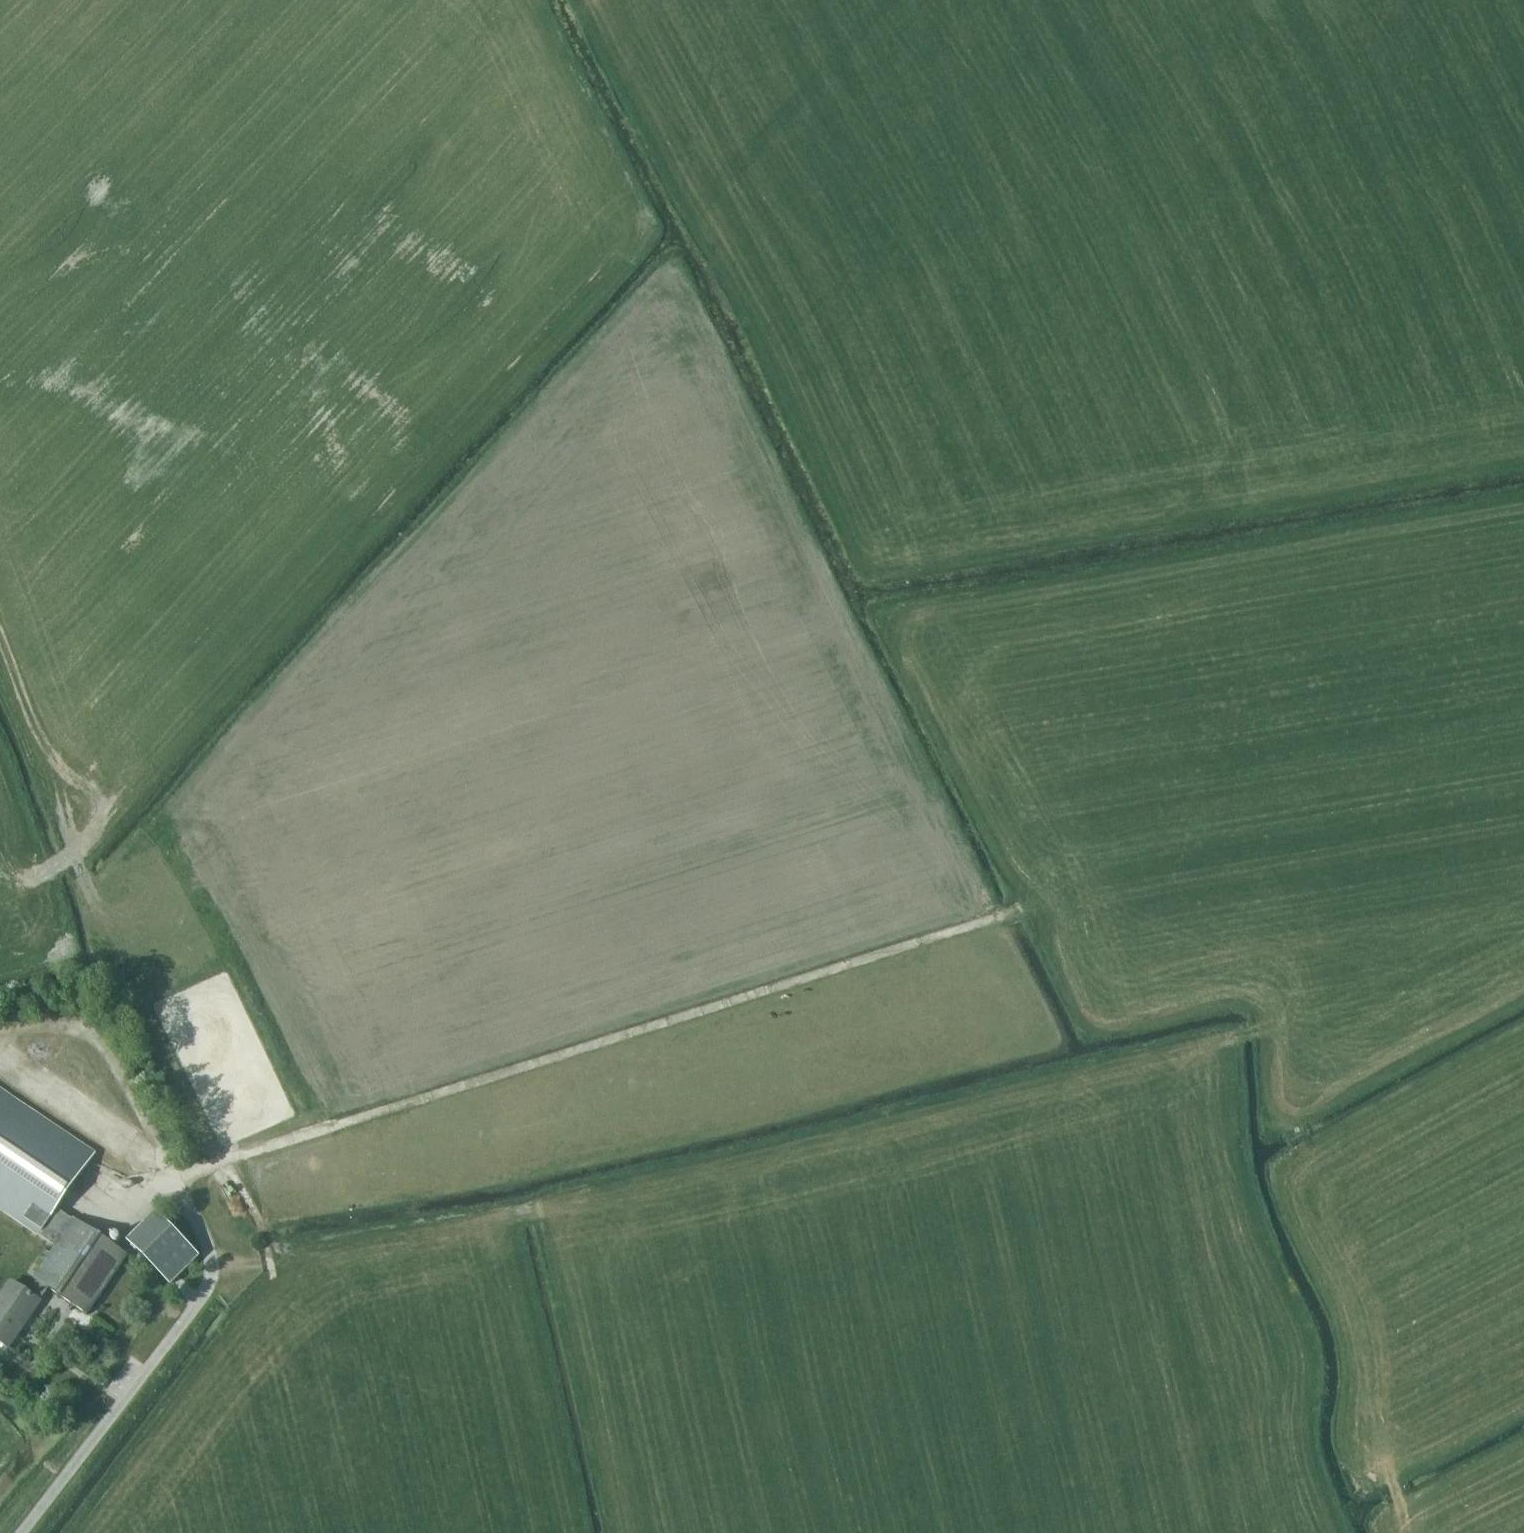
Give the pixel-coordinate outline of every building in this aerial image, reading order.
[(127,1257),(72,1219),(71,1220),(56,1210),(95,1154),(0,1089),(0,1209),(39,1236),(54,1246),(33,1278),(38,1281),(29,1294),(12,1282),(0,1299),(0,1343),(8,1349),(41,1302),(40,1301),(49,1289),(87,1315),(127,1257)] [(180,1274),(137,1230),(126,1241),(169,1284),(180,1274)]
